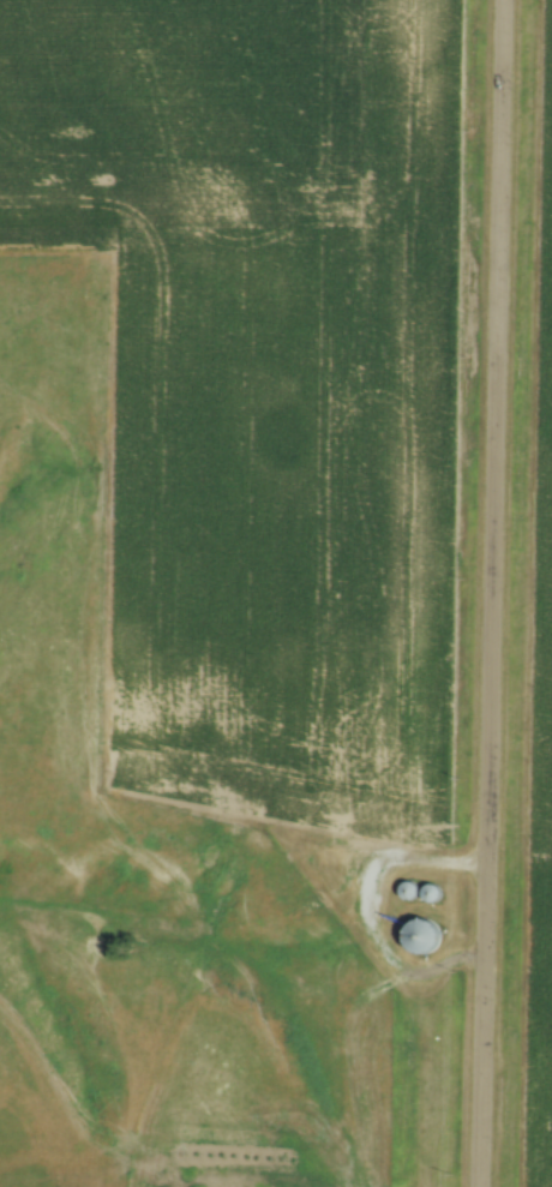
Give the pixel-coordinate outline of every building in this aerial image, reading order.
[(404,900),(414,900),(413,887),(404,887),(404,900)] [(422,955),(441,939),(426,921),(407,936),(422,955)]
